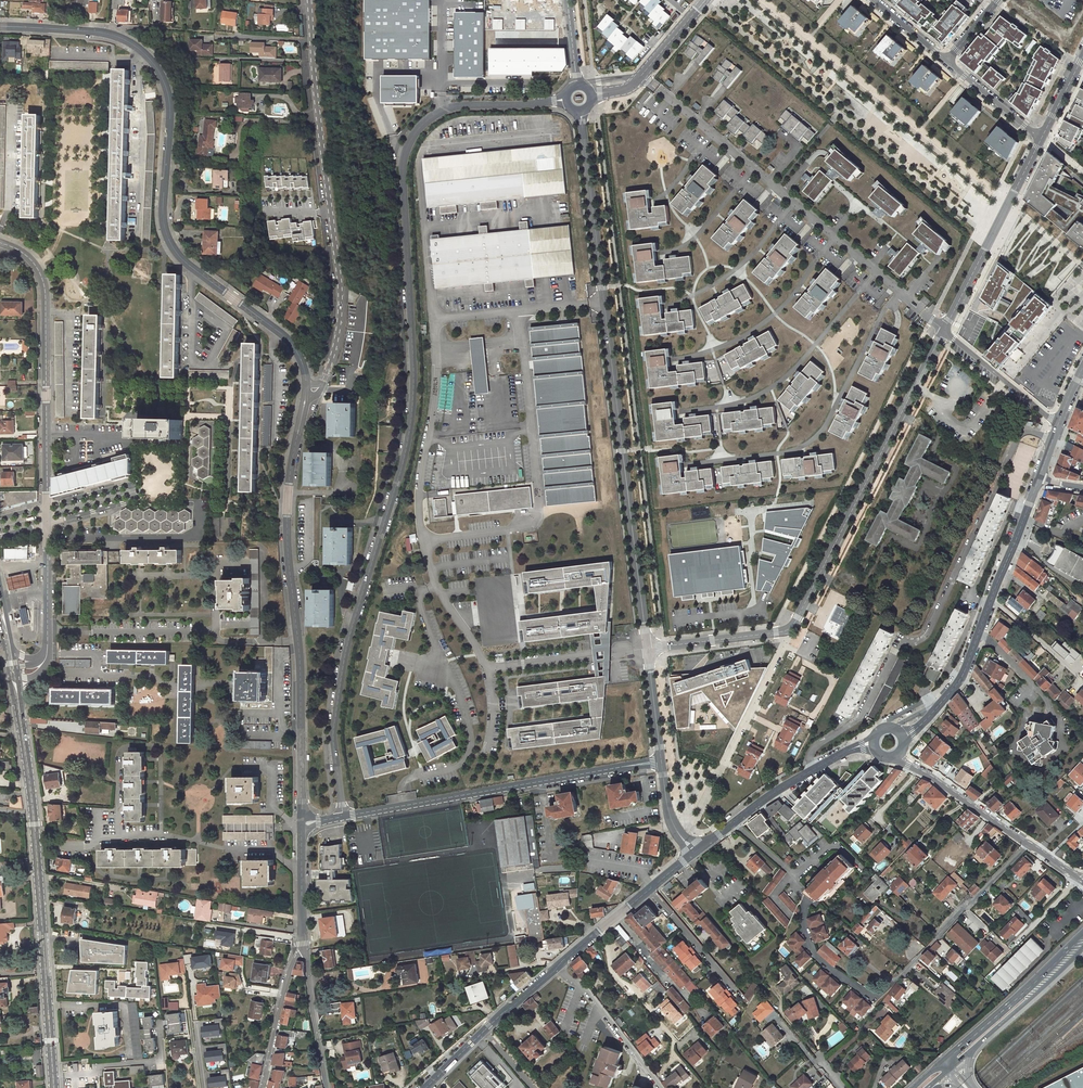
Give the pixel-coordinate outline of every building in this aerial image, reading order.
[(121,0),(120,0),(118,0),(118,2),(112,2),(112,9),(117,9),(118,4),(121,4),(121,0)] [(198,10),(208,10),(208,0),(197,0),(198,10)] [(433,60),(433,0),(368,0),(368,60),(433,60)] [(652,14),(658,6),(659,4),(661,3),(657,0),(653,0),(647,7),(646,9),(652,14)] [(894,1),(901,7),(899,9),(906,15),(908,13),(916,19),(914,22),(919,25),(920,23),(925,27),(927,24),(929,22),(936,28),(934,30),(942,37),(940,40),(943,42),(947,45),(956,34),(954,32),(960,25),(962,27),(970,17),(966,13),(964,12),(967,8),(962,4),(955,13),(951,10),(948,12),(945,16),(941,22),(934,16),(936,14),(924,4),(922,7),(919,4),(921,2),(919,0),(896,0),(894,1)] [(958,1),(951,10),(955,13),(962,4),(958,1)] [(161,9),(160,17),(160,22),(169,23),(171,3),(161,2),(161,9)] [(25,9),(35,9),(35,13),(48,14),(48,4),(35,3),(35,4),(25,3),(25,9)] [(863,5),(860,8),(876,22),(879,19),(863,5)] [(656,22),(664,11),(658,6),(652,14),(649,17),(656,22)] [(867,23),(870,19),(854,6),(848,15),(842,21),(852,29),(850,31),(858,37),(868,24),(867,23)] [(272,16),(273,10),(263,9),(263,15),(258,15),(258,25),(269,26),(269,21),(270,16),(272,16)] [(119,11),(119,22),(129,23),(131,23),(132,18),(129,18),(130,12),(119,11)] [(656,22),(654,24),(660,29),(671,16),(664,11),(656,22)] [(237,27),(239,15),(223,12),(221,23),(226,24),(229,25),(228,26),(237,27)] [(457,13),(457,78),(487,78),(487,13),(457,13)] [(674,21),(680,16),(678,13),(672,19),(674,21)] [(916,19),(908,13),(906,15),(914,22),(916,19)] [(599,27),(605,32),(614,21),(608,16),(599,27)] [(961,60),(976,74),(983,66),(981,65),(984,61),(986,62),(998,47),(1001,49),(1008,40),(1015,45),(1017,42),(1021,45),(1028,36),(1018,28),(1017,30),(1013,27),(1014,25),(1002,17),(984,39),(980,36),(970,49),(972,50),(970,54),(968,52),(961,60)] [(664,27),(668,30),(674,23),(670,19),(664,27)] [(610,39),(618,30),(619,28),(620,26),(614,21),(605,32),(604,33),(610,39)] [(841,23),(850,31),(852,29),(842,21),(841,23)] [(929,22),(927,24),(934,30),(936,28),(929,22)] [(609,40),(615,45),(624,35),(618,30),(610,39),(609,40)] [(622,49),(630,40),(624,35),(615,45),(621,50),(622,49)] [(704,40),(698,35),(693,43),(691,41),(688,46),(690,47),(685,54),(691,58),(696,51),(700,54),(694,61),(699,65),(713,47),(709,43),(703,50),(699,47),(704,40)] [(893,66),(904,53),(903,52),(905,49),(890,36),(878,51),(882,54),(881,56),(883,58),(884,56),(887,59),(886,60),(893,66)] [(622,49),(628,54),(637,43),(631,38),(630,40),(622,49)] [(1037,42),(1033,40),(1025,52),(1028,55),(1037,42)] [(4,61),(16,61),(16,59),(22,59),(22,41),(4,41),(4,61)] [(50,57),(51,41),(43,41),(43,43),(31,43),(30,49),(32,49),(31,55),(42,55),(42,57),(50,57)] [(198,57),(210,57),(211,47),(205,46),(204,47),(203,47),(203,42),(190,41),(190,51),(198,51),(198,57)] [(627,55),(634,60),(644,47),(638,42),(637,43),(628,54),(627,55)] [(260,59),(273,60),(274,50),(267,50),(267,51),(265,51),(265,45),(252,44),(251,54),(260,54),(260,59)] [(564,72),(564,47),(492,47),(492,73),(564,72)] [(1019,94),(1014,105),(1029,118),(1039,100),(1040,101),(1044,92),(1043,91),(1054,69),(1056,70),(1061,60),(1043,47),(1035,56),(1036,57),(1035,59),(1038,62),(1022,95),(1019,94)] [(732,63),(726,58),(721,65),(719,63),(716,68),(718,70),(713,76),(719,81),(724,74),(728,77),(722,83),(727,88),(742,70),(737,66),(731,72),(727,69),(732,63)] [(109,71),(109,63),(51,62),(51,70),(109,71)] [(232,84),(233,66),(222,65),(222,84),(232,84)] [(929,96),(940,83),(938,82),(941,79),(926,66),(914,80),(923,88),(922,90),(929,96)] [(993,67),(983,79),(995,90),(1003,80),(998,75),(999,73),(993,67)] [(283,85),(284,72),(262,70),(262,83),(283,85)] [(126,241),(130,71),(117,71),(113,241),(126,241)] [(417,78),(381,79),(381,106),(418,105),(417,78)] [(923,88),(914,80),(912,82),(922,90),(923,88)] [(1056,140),(1070,152),(1076,140),(1079,141),(1082,134),(1082,88),(1056,140)] [(981,103),(969,93),(967,95),(979,105),(981,103)] [(254,107),(254,102),(251,102),(251,96),(241,96),(241,99),(236,99),(236,105),(238,105),(238,108),(243,115),(250,115),(250,113),(253,113),(253,107),(254,107)] [(981,111),(965,98),(952,115),(967,128),(981,111)] [(739,112),(725,99),(714,111),(717,113),(717,114),(723,120),(728,115),(732,119),(736,115),(739,112)] [(696,102),(693,106),(698,110),(702,106),(696,102)] [(814,133),(786,110),(780,117),(786,122),(782,126),(798,139),(802,135),(808,141),(814,133)] [(41,130),(42,116),(29,115),(26,218),(39,218),(39,213),(40,184),(41,157),(41,130)] [(750,127),(736,115),(732,119),(726,126),(729,128),(728,130),(734,136),(739,130),(743,134),(750,127)] [(202,138),(201,142),(200,142),(199,148),(198,148),(197,157),(207,157),(208,149),(213,149),(213,143),(212,143),(213,129),(214,129),(214,122),(203,121),(202,138)] [(1016,132),(1004,122),(1002,124),(1014,134),(1016,132)] [(767,136),(753,123),(750,127),(743,134),(743,135),(746,137),(745,138),(752,144),(756,138),(761,143),(767,136)] [(1019,142),(1000,127),(987,144),(996,151),(997,150),(1002,154),(1001,155),(1009,162),(1019,142)] [(561,144),(424,158),(429,208),(441,206),(457,205),(481,202),(497,200),(566,193),(561,144)] [(859,169),(836,150),(826,162),(849,180),(859,169)] [(1064,164),(1050,153),(1026,200),(1047,217),(1057,206),(1044,195),(1053,178),(1056,180),(1064,164)] [(685,189),(672,204),(684,214),(690,208),(693,210),(712,187),(709,184),(717,176),(705,165),(686,187),(687,188),(686,190),(685,189)] [(229,182),(229,173),(215,172),(215,189),(224,190),(224,182),(229,182)] [(831,183),(818,173),(803,191),(816,200),(831,183)] [(311,189),(311,175),(266,176),(266,189),(294,188),(294,190),(311,189)] [(902,206),(880,186),(869,197),(892,217),(902,206)] [(651,214),(647,191),(628,193),(632,230),(661,226),(660,223),(669,221),(667,206),(654,207),(655,213),(651,214)] [(481,202),(482,210),(498,208),(497,200),(481,202)] [(725,223),(713,238),(725,249),(731,242),(733,244),(753,221),(750,219),(758,210),(746,200),(727,221),(728,222),(726,224),(725,223)] [(208,222),(209,212),(208,212),(208,203),(197,202),(196,211),(197,211),(197,221),(208,222)] [(457,205),(441,206),(441,214),(458,212),(457,205)] [(294,242),(317,240),(315,221),(294,223),(293,219),(269,221),(271,239),(294,237),(294,242)] [(521,230),(529,230),(528,221),(520,223),(521,230)] [(914,234),(938,254),(945,240),(923,222),(914,234)] [(1082,224),(1081,226),(1079,224),(1069,235),(1082,247),(1082,224)] [(441,239),(432,239),(437,288),(486,283),(494,283),(526,279),(534,278),(574,274),(569,225),(529,230),(521,230),(489,234),(481,234),(441,239)] [(481,234),(489,234),(488,226),(480,226),(481,234)] [(215,257),(216,234),(202,234),(201,256),(215,257)] [(766,258),(754,273),(766,283),(772,277),(774,279),(794,256),(791,253),(798,244),(786,234),(768,256),(769,257),(767,259),(766,258)] [(657,266),(654,243),(635,246),(639,283),(684,277),(684,273),(693,272),(691,256),(661,260),(661,266),(657,266)] [(906,244),(887,267),(899,276),(918,253),(906,244)] [(1014,274),(1000,263),(981,300),(988,306),(989,305),(996,311),(1014,274)] [(807,292),(794,307),(807,318),(812,311),(815,313),(835,290),(832,288),(839,279),(827,268),(808,290),(810,291),(808,293),(807,292)] [(265,287),(280,296),(286,287),(263,273),(255,285),(263,290),(265,287)] [(179,379),(181,276),(168,276),(166,378),(179,379)] [(527,287),(535,287),(534,278),(526,279),(527,287)] [(290,297),(296,300),(286,315),(295,321),(305,306),(299,302),(310,285),(302,279),(290,297)] [(495,291),(494,283),(486,283),(487,291),(495,291)] [(717,299),(700,308),(708,322),(716,318),(717,321),(744,307),(742,303),(752,298),(745,284),(720,297),(720,299),(718,300),(717,299)] [(236,326),(240,320),(201,293),(197,299),(236,326)] [(1053,306),(1039,295),(1019,318),(1018,318),(1012,325),(1013,326),(986,358),(1000,369),(1053,306)] [(664,319),(661,296),(641,299),(646,335),(687,330),(686,327),(695,326),(693,310),(667,313),(668,319),(664,319)] [(352,308),(346,308),(346,329),(344,340),(339,362),(357,368),(359,364),(373,364),(374,304),(367,304),(359,299),(352,308)] [(24,314),(24,303),(4,303),(4,314),(24,314)] [(102,325),(103,317),(90,317),(87,418),(100,418),(100,414),(101,382),(102,355),(102,325)] [(585,405),(588,404),(583,352),(581,352),(581,343),(582,342),(580,322),(531,327),(548,505),(596,501),(590,436),(588,436),(585,405)] [(225,361),(242,332),(235,328),(218,357),(225,361)] [(868,356),(859,373),(873,380),(877,373),(880,374),(894,347),(891,346),(896,335),(893,334),(882,328),(869,353),(870,354),(869,356),(868,356)] [(742,346),(726,355),(733,369),(741,365),(742,368),(769,354),(767,351),(778,345),(770,331),(745,344),(746,346),(743,347),(742,346)] [(482,338),(469,339),(475,395),(488,394),(482,338)] [(257,492),(260,345),(247,344),(244,492),(257,492)] [(668,349),(648,351),(652,388),(698,382),(698,379),(706,378),(703,362),(674,366),(674,371),(671,372),(668,349)] [(791,385),(779,400),(792,410),(797,403),(800,406),(819,382),(816,380),(824,371),(811,361),(793,383),(794,384),(792,386),(791,385)] [(271,446),(272,364),(265,364),(263,446),(271,446)] [(17,390),(17,380),(9,380),(9,390),(17,390)] [(838,414),(829,431),(844,439),(848,431),(851,432),(865,406),(861,404),(867,394),(852,386),(839,412),(841,412),(839,415),(838,414)] [(677,425),(674,402),(654,404),(659,441),(704,435),(704,432),(712,431),(710,414),(680,418),(681,424),(677,425)] [(356,404),(334,403),(334,430),(334,435),(355,435),(356,404)] [(743,411),(724,413),(726,429),(734,428),(735,431),(765,428),(764,424),(776,423),(774,407),(746,410),(746,412),(743,412),(743,411)] [(1078,409),(1075,417),(1070,428),(1080,433),(1082,434),(1082,411),(1078,409)] [(136,437),(183,438),(183,420),(137,419),(136,437)] [(14,421),(0,421),(0,434),(14,434),(14,421)] [(205,446),(205,438),(211,435),(211,428),(206,425),(200,428),(200,434),(193,438),(193,444),(199,449),(205,446)] [(932,441),(922,436),(908,465),(914,468),(907,482),(903,480),(893,499),(898,501),(891,516),(884,512),(869,540),(880,546),(889,528),(916,542),(922,532),(900,521),(907,506),(909,508),(919,488),(917,487),(924,473),(946,484),(951,473),(924,459),(932,441)] [(25,442),(25,466),(37,466),(37,442),(25,442)] [(23,463),(23,461),(8,461),(8,446),(3,446),(4,461),(4,463),(7,464),(23,463)] [(23,461),(23,446),(8,446),(8,461),(23,461)] [(210,476),(210,457),(211,449),(205,446),(199,449),(199,456),(193,459),(193,466),(198,469),(198,476),(204,480),(210,476)] [(1075,447),(1070,458),(1073,460),(1077,461),(1080,463),(1082,456),(1082,451),(1075,447)] [(312,452),(312,484),(333,484),(334,452),(320,452),(312,452)] [(802,457),(783,459),(785,475),(794,474),(794,478),(824,474),(824,470),(835,469),(833,453),(805,456),(805,458),(802,458),(802,457)] [(94,468),(64,477),(63,474),(59,475),(60,478),(54,480),(54,488),(54,495),(58,494),(83,487),(114,479),(128,475),(131,475),(131,458),(129,459),(128,454),(113,458),(114,463),(98,467),(97,465),(93,466),(94,468)] [(681,455),(661,457),(666,494),(707,489),(706,485),(715,484),(713,468),(687,471),(687,477),(684,478),(681,455)] [(1068,457),(1062,455),(1058,467),(1068,471),(1069,468),(1071,464),(1073,460),(1070,458),(1068,457)] [(742,464),(723,467),(725,483),(733,482),(734,485),(764,482),(763,478),(775,477),(773,461),(745,464),(745,466),(742,466),(742,464)] [(1068,471),(1058,467),(1055,475),(1057,478),(1058,478),(1080,481),(1081,479),(1079,478),(1080,477),(1079,476),(1071,473),(1072,473),(1070,472),(1068,471)] [(15,485),(15,473),(4,473),(4,485),(15,485)] [(52,498),(84,490),(83,487),(58,494),(54,495),(54,488),(52,488),(52,498)] [(531,487),(457,494),(458,515),(533,507),(531,487)] [(1049,491),(1043,497),(1058,501),(1058,500),(1065,503),(1070,504),(1071,502),(1073,498),(1073,495),(1049,491)] [(1010,497),(999,492),(961,578),(971,583),(1010,497)] [(0,493),(0,509),(37,500),(37,495),(37,493),(0,493)] [(320,494),(316,494),(316,500),(316,557),(306,568),(310,573),(323,558),(323,502),(325,502),(325,494),(320,494)] [(1071,502),(1070,504),(1076,506),(1080,496),(1078,496),(1075,503),(1073,503),(1071,502)] [(447,498),(434,499),(436,517),(449,516),(447,498)] [(37,503),(37,500),(0,509),(0,512),(37,503)] [(1058,500),(1058,501),(1049,525),(1055,527),(1057,524),(1065,503),(1058,500)] [(1052,504),(1043,501),(1036,520),(1045,523),(1052,504)] [(798,538),(812,510),(808,507),(766,512),(764,529),(795,537),(791,545),(763,537),(762,551),(776,555),(772,562),(760,559),(756,590),(771,592),(784,565),(787,566),(792,559),(788,558),(793,547),(797,547),(801,539),(798,538)] [(156,532),(162,529),(168,533),(174,529),(180,533),(185,529),(186,523),(192,519),(192,513),(186,509),(181,512),(174,509),(168,512),(163,509),(157,512),(151,508),(145,512),(139,508),(133,512),(127,508),(121,511),(121,518),(115,521),(115,529),(121,532),(127,529),(133,532),(139,529),(144,532),(150,529),(156,532)] [(355,524),(333,524),(332,560),(355,560),(355,524)] [(1047,561),(1051,565),(1082,584),(1082,558),(1062,546),(1057,544),(1054,553),(1052,556),(1047,561)] [(741,546),(670,555),(676,596),(683,596),(683,600),(695,599),(694,595),(702,593),(703,598),(714,596),(714,592),(722,591),(723,595),(734,593),(734,589),(746,588),(741,546)] [(259,626),(259,555),(258,555),(258,547),(251,547),(250,577),(250,582),(249,582),(249,603),(250,603),(250,609),(250,635),(258,635),(258,626),(259,626)] [(30,558),(30,548),(6,548),(6,558),(30,558)] [(64,564),(71,564),(71,578),(68,578),(68,582),(64,582),(64,614),(82,614),(82,599),(107,598),(107,564),(108,564),(108,551),(104,551),(104,549),(100,549),(100,551),(97,551),(98,549),(81,549),(81,551),(75,551),(75,550),(62,550),(62,558),(64,559),(64,564)] [(182,562),(182,549),(126,549),(126,562),(182,562)] [(121,562),(121,552),(109,551),(108,562),(121,562)] [(1023,553),(1018,564),(1025,570),(1032,560),(1023,553)] [(1045,570),(1032,560),(1025,570),(1037,579),(1044,571),(1045,570)] [(613,570),(612,562),(525,573),(527,581),(530,581),(531,593),(597,585),(600,608),(600,611),(520,621),(521,630),(525,630),(527,642),(590,634),(604,632),(608,632),(609,622),(613,570)] [(1030,576),(1018,567),(1015,573),(1026,582),(1030,576)] [(1048,574),(1044,571),(1037,579),(1037,580),(1039,581),(1038,582),(1040,585),(1048,574)] [(32,586),(30,573),(9,578),(12,590),(32,586)] [(1038,582),(1030,576),(1026,582),(1036,590),(1040,585),(1038,582)] [(250,582),(250,577),(240,577),(240,580),(222,580),(222,586),(224,586),(224,600),(223,600),(223,605),(240,605),(240,609),(250,609),(250,603),(249,603),(249,582),(250,582)] [(337,585),(315,584),(315,620),(337,620),(337,585)] [(1037,600),(1025,591),(1018,600),(1029,610),(1037,600)] [(1053,594),(1049,599),(1060,608),(1062,606),(1063,607),(1066,604),(1053,594)] [(1013,597),(1009,602),(1017,609),(1021,604),(1013,597)] [(1072,600),(1067,605),(1073,610),(1069,615),(1074,620),(1082,610),(1074,604),(1075,603),(1072,600)] [(847,610),(837,606),(831,620),(840,627),(836,637),(846,642),(853,613),(847,610)] [(23,625),(31,623),(28,608),(20,609),(23,625)] [(966,612),(959,608),(931,664),(934,666),(938,668),(941,669),(969,614),(966,612)] [(417,613),(405,610),(404,615),(382,611),(380,622),(379,622),(374,647),(372,647),(370,659),(371,659),(365,683),(366,684),(363,694),(385,700),(383,706),(396,709),(401,681),(387,677),(391,666),(387,665),(389,656),(391,649),(395,649),(397,638),(411,640),(417,613)] [(1041,610),(1036,616),(1042,620),(1047,615),(1041,610)] [(608,632),(590,634),(596,677),(605,676),(606,685),(609,684),(611,622),(609,622),(608,632)] [(1001,622),(992,633),(1001,641),(1000,644),(1034,680),(1039,674),(1028,662),(1025,659),(1004,638),(1011,629),(1001,622)] [(894,633),(884,628),(841,712),(851,717),(894,633)] [(272,708),(273,646),(265,646),(265,672),(241,671),(240,707),(272,708)] [(175,660),(175,654),(170,654),(170,650),(110,649),(110,663),(170,664),(170,660),(175,660)] [(908,660),(900,656),(868,717),(876,721),(908,660)] [(91,667),(91,659),(60,659),(60,667),(91,667)] [(672,679),(678,729),(690,729),(693,694),(706,691),(737,728),(768,668),(752,665),(749,659),(684,681),(682,677),(672,679)] [(991,661),(985,672),(1002,681),(1008,670),(991,661)] [(194,727),(196,664),(182,664),(181,727),(194,727)] [(938,668),(934,666),(933,667),(930,665),(925,676),(937,682),(942,671),(937,669),(938,668)] [(977,665),(973,674),(990,695),(992,694),(997,700),(984,711),(993,722),(1007,711),(1003,706),(1006,704),(1004,701),(1006,700),(977,665)] [(1038,683),(1056,701),(1062,693),(1054,685),(1056,683),(1048,675),(1050,673),(1045,668),(1039,674),(1034,680),(1038,683)] [(801,679),(791,674),(790,676),(789,676),(786,682),(787,683),(782,691),(781,691),(778,697),(779,698),(777,700),(787,705),(789,703),(790,703),(793,697),(792,696),(797,688),(797,689),(801,682),(800,682),(801,679)] [(606,685),(605,676),(596,677),(519,687),(520,696),(524,695),(525,707),(590,700),(592,715),(592,718),(509,729),(509,737),(514,737),(515,749),(601,738),(606,685)] [(114,704),(114,690),(54,689),(54,703),(114,704)] [(1061,703),(1069,694),(1067,691),(1058,700),(1061,703)] [(951,705),(957,714),(963,711),(969,706),(960,693),(951,705)] [(1061,703),(1067,708),(1075,700),(1069,694),(1061,703)] [(969,706),(963,711),(969,719),(975,715),(969,706)] [(944,732),(949,736),(952,732),(956,735),(960,730),(956,727),(959,723),(951,716),(950,717),(944,712),(941,716),(947,721),(944,725),(948,728),(944,732)] [(418,740),(430,762),(458,747),(452,737),(458,734),(448,715),(438,721),(418,730),(422,737),(418,740)] [(1035,763),(1042,765),(1045,756),(1058,748),(1060,740),(1053,739),(1056,723),(1052,717),(1047,721),(1047,722),(1032,719),(1025,723),(1029,728),(1031,729),(1031,733),(1018,741),(1017,748),(1025,750),(1035,763)] [(800,724),(790,719),(789,722),(788,721),(784,728),(785,728),(781,737),(780,736),(776,743),(777,743),(776,746),(786,751),(787,748),(788,749),(792,742),(791,742),(795,734),(796,734),(799,728),(799,727),(800,724)] [(101,723),(88,722),(88,733),(101,734),(101,727),(110,728),(110,722),(101,722),(101,723)] [(975,740),(987,757),(998,749),(980,723),(969,730),(970,732),(972,736),(975,740)] [(410,767),(409,755),(406,756),(398,725),(388,729),(358,737),(368,778),(410,767)] [(194,727),(181,727),(181,743),(195,743),(195,727),(194,727)] [(930,729),(925,735),(935,742),(940,737),(930,729)] [(935,742),(931,746),(942,756),(943,757),(947,752),(950,754),(954,749),(940,737),(935,742)] [(272,742),(240,741),(240,749),(272,750),(272,742)] [(763,751),(753,745),(752,748),(751,747),(748,754),(749,754),(744,763),(743,762),(740,769),(741,769),(739,772),(749,777),(751,775),(752,775),(755,769),(754,768),(759,760),(763,754),(762,753),(763,751)] [(931,746),(919,760),(932,768),(937,762),(942,756),(931,746)] [(136,749),(129,748),(129,752),(129,761),(127,761),(127,765),(129,765),(129,784),(127,784),(127,788),(129,788),(129,806),(128,806),(128,810),(129,810),(129,821),(145,821),(144,753),(136,753),(136,749)] [(3,769),(12,768),(12,761),(3,761),(3,769)] [(982,774),(988,779),(996,770),(991,763),(988,767),(982,774)] [(1071,775),(1081,784),(1082,782),(1082,766),(1081,764),(1071,775)] [(60,769),(44,765),(46,777),(44,777),(45,782),(47,782),(48,789),(62,786),(60,769)] [(882,772),(876,765),(868,774),(844,799),(850,805),(847,808),(852,812),(883,779),(879,775),(882,772)] [(891,775),(888,779),(893,783),(895,782),(896,783),(900,777),(899,776),(902,771),(894,769),(889,768),(887,773),(891,775)] [(963,770),(956,779),(960,782),(967,787),(974,777),(963,770)] [(841,796),(844,799),(868,774),(865,771),(841,796)] [(1011,771),(1002,780),(1006,786),(1012,780),(1020,791),(1023,789),(1011,771)] [(846,773),(838,782),(842,786),(852,776),(846,773)] [(838,786),(835,782),(827,775),(794,808),(806,820),(835,789),(836,788),(840,792),(843,788),(839,784),(838,786)] [(260,776),(234,776),(234,802),(259,802),(260,776)] [(1059,779),(1054,784),(1058,788),(1063,783),(1059,779)] [(914,792),(918,796),(930,783),(923,780),(915,789),(916,790),(914,792)] [(930,784),(926,790),(929,793),(924,798),(936,809),(940,805),(939,803),(945,797),(930,784)] [(621,808),(634,806),(637,802),(640,801),(639,792),(630,793),(629,790),(626,791),(625,785),(611,787),(613,803),(614,803),(615,807),(617,808),(621,808)] [(877,794),(882,798),(889,789),(883,785),(877,794)] [(971,787),(967,793),(977,800),(982,795),(971,787)] [(835,789),(806,820),(810,823),(839,793),(835,789)] [(559,816),(572,814),(576,813),(577,811),(576,807),(577,807),(574,792),(560,794),(562,800),(559,801),(559,804),(549,806),(551,815),(556,814),(559,816)] [(909,795),(905,800),(910,805),(915,800),(909,795)] [(1067,804),(1076,811),(1082,802),(1082,801),(1075,795),(1067,804)] [(22,797),(17,797),(18,802),(12,802),(11,807),(24,808),(22,797)] [(985,806),(995,813),(1003,805),(994,797),(985,806)] [(796,814),(788,807),(786,808),(785,806),(784,807),(780,801),(766,809),(773,817),(780,812),(789,821),(796,814)] [(478,807),(480,817),(497,815),(496,810),(504,809),(503,802),(478,807)] [(1046,802),(1036,812),(1049,825),(1059,815),(1046,802)] [(1009,803),(1004,809),(1006,811),(1005,812),(1010,817),(1006,821),(1010,824),(1020,813),(1012,805),(1009,803)] [(62,805),(49,804),(50,805),(49,805),(49,809),(50,809),(51,815),(52,815),(53,821),(63,820),(62,805)] [(968,810),(957,821),(967,831),(979,818),(968,810)] [(760,837),(771,828),(765,822),(768,819),(762,811),(748,822),(760,837)] [(274,815),(224,815),(224,823),(274,822),(274,815)] [(534,816),(497,820),(503,873),(509,872),(508,867),(514,866),(515,871),(540,868),(534,816)] [(796,841),(801,837),(803,836),(805,839),(809,843),(817,836),(820,839),(823,836),(814,827),(811,829),(807,825),(804,827),(800,822),(789,832),(796,841)] [(864,824),(855,833),(864,841),(872,833),(864,824)] [(982,833),(986,837),(988,835),(994,829),(988,825),(981,832),(982,833)] [(1067,842),(1075,849),(1082,842),(1079,839),(1082,835),(1082,830),(1081,828),(1067,842)] [(988,835),(991,837),(997,831),(994,829),(988,835)] [(631,835),(626,834),(623,853),(635,855),(638,838),(643,839),(643,844),(646,845),(645,853),(657,855),(660,837),(650,835),(649,830),(639,831),(638,834),(632,833),(631,835)] [(761,837),(763,840),(774,833),(773,830),(761,837)] [(266,831),(223,832),(223,839),(265,839),(266,831)] [(951,838),(957,843),(964,837),(958,831),(951,838)] [(593,833),(582,835),(584,845),(594,847),(593,833)] [(981,862),(994,849),(987,841),(980,849),(981,849),(974,856),(980,863),(981,862)] [(882,842),(874,851),(883,860),(891,851),(882,842)] [(906,855),(917,867),(928,856),(916,844),(914,846),(911,843),(903,851),(907,854),(906,855)] [(344,871),(343,858),(341,858),(341,845),(331,846),(326,847),(326,855),(324,855),(324,871),(344,871)] [(113,851),(101,850),(101,866),(113,866),(113,867),(121,867),(121,866),(141,866),(141,867),(150,867),(150,865),(169,865),(169,867),(178,867),(178,865),(196,865),(196,849),(174,850),(174,848),(169,848),(169,850),(145,850),(145,848),(141,848),(141,850),(117,850),(117,849),(113,849),(113,851)] [(1060,848),(1054,854),(1059,858),(1065,853),(1062,850),(1062,848),(1060,848)] [(995,863),(1002,856),(994,849),(981,862),(983,863),(984,862),(985,863),(987,861),(992,866),(995,862),(995,863)] [(758,853),(747,863),(760,875),(764,871),(768,876),(775,870),(758,853)] [(834,865),(816,885),(817,886),(815,888),(812,886),(806,892),(820,903),(822,900),(825,902),(855,867),(842,855),(836,862),(837,863),(834,866),(834,865)] [(1026,857),(1024,859),(1032,865),(1034,864),(1026,857)] [(72,860),(59,858),(58,861),(60,862),(59,871),(70,872),(72,860)] [(1024,858),(1013,869),(1022,877),(1032,866),(1032,865),(1024,859),(1024,858)] [(273,859),(248,859),(247,884),(273,884),(273,859)] [(1038,862),(1032,871),(1042,877),(1048,868),(1038,862)] [(884,877),(894,868),(891,865),(881,873),(884,877)] [(769,897),(786,873),(781,869),(763,892),(769,897)] [(962,884),(965,881),(955,872),(953,875),(962,884)] [(876,883),(865,894),(873,901),(888,886),(877,874),(872,879),(876,883)] [(354,902),(350,880),(335,880),(333,880),(333,877),(330,877),(330,880),(328,880),(318,880),(318,890),(322,890),(322,902),(354,902)] [(908,885),(899,877),(889,887),(897,895),(902,889),(903,890),(908,885)] [(914,886),(918,881),(913,877),(909,882),(914,886)] [(948,878),(934,893),(942,900),(956,885),(948,878)] [(1045,878),(1032,893),(1040,901),(1048,892),(1051,895),(1056,889),(1045,878)] [(605,888),(597,883),(593,891),(609,900),(620,882),(610,879),(605,888)] [(1000,891),(1006,885),(1000,879),(994,886),(1000,891)] [(703,880),(687,893),(695,902),(710,888),(703,880)] [(536,883),(525,884),(525,891),(536,891),(536,883)] [(92,888),(66,884),(65,888),(69,889),(68,895),(90,898),(92,888)] [(980,889),(974,884),(968,890),(970,892),(968,894),(970,896),(973,897),(980,889)] [(150,891),(138,889),(137,896),(136,902),(144,903),(144,905),(157,908),(158,898),(149,897),(150,891)] [(686,892),(673,903),(682,913),(686,910),(699,926),(703,923),(708,918),(699,906),(696,909),(690,902),(693,900),(686,892)] [(798,908),(786,892),(780,897),(795,915),(798,908)] [(571,893),(550,896),(551,905),(561,903),(561,906),(573,904),(571,893)] [(1002,895),(993,904),(1003,913),(1012,905),(1009,902),(1002,895)] [(137,896),(135,896),(134,904),(144,905),(144,903),(136,902),(137,896)] [(763,902),(787,931),(791,923),(769,897),(763,902)] [(104,906),(114,907),(115,900),(106,898),(104,906)] [(77,924),(79,908),(86,909),(87,903),(67,900),(66,907),(67,907),(65,922),(77,924)] [(211,902),(198,900),(195,919),(210,921),(211,912),(210,911),(210,909),(211,902)] [(218,910),(225,912),(227,904),(220,902),(218,910)] [(646,902),(634,912),(646,926),(652,922),(658,917),(646,902)] [(537,903),(530,904),(531,913),(533,912),(535,924),(533,924),(534,935),(531,936),(531,934),(522,935),(523,944),(541,941),(537,903)] [(742,905),(732,913),(735,917),(732,920),(736,924),(735,925),(738,930),(738,931),(749,944),(767,929),(755,916),(751,912),(749,913),(742,905)] [(273,911),(248,907),(246,920),(260,923),(261,914),(272,916),(273,911)] [(605,907),(592,909),(594,917),(606,915),(605,907)] [(866,914),(870,918),(875,912),(878,911),(874,908),(870,913),(868,911),(866,914)] [(627,918),(654,951),(651,954),(665,971),(666,970),(681,988),(685,984),(697,999),(703,993),(661,945),(646,926),(634,912),(627,918)] [(863,926),(870,918),(866,914),(853,930),(859,935),(865,928),(863,926)] [(335,917),(321,919),(324,938),(338,935),(338,936),(345,935),(343,915),(335,916),(335,917)] [(814,930),(821,927),(825,926),(822,915),(809,919),(809,920),(812,930),(814,930)] [(1016,916),(1000,933),(1007,939),(1016,929),(1018,931),(1025,924),(1016,916)] [(715,940),(723,950),(727,946),(729,949),(732,946),(708,918),(703,923),(716,939),(715,940)] [(870,926),(869,928),(874,933),(882,924),(880,922),(882,920),(879,918),(877,920),(874,918),(869,925),(870,926)] [(652,922),(646,926),(661,945),(667,940),(652,922)] [(0,924),(0,943),(0,944),(5,944),(5,941),(8,941),(8,940),(9,940),(9,937),(8,937),(7,930),(14,929),(14,923),(0,924)] [(620,924),(616,928),(623,936),(625,939),(629,936),(620,924)] [(979,944),(958,924),(948,934),(969,954),(979,944)] [(821,927),(814,930),(812,930),(816,944),(830,940),(831,939),(830,935),(827,925),(825,926),(821,927)] [(275,931),(246,927),(245,931),(263,934),(263,936),(259,936),(259,939),(256,938),(255,944),(261,946),(261,953),(272,954),(275,931)] [(224,946),(236,947),(237,932),(218,930),(217,939),(225,940),(224,946)] [(69,931),(67,946),(71,946),(71,949),(81,950),(82,946),(85,946),(87,944),(87,939),(86,937),(82,937),(82,933),(69,931)] [(864,931),(861,935),(877,947),(880,943),(864,931)] [(789,945),(796,952),(800,948),(805,943),(805,942),(797,933),(787,942),(790,945),(789,945)] [(623,936),(617,941),(624,950),(630,945),(625,939),(623,936)] [(845,942),(840,947),(851,956),(859,947),(852,942),(855,939),(851,936),(845,942)] [(549,940),(551,949),(565,947),(564,938),(549,940)] [(1033,938),(993,978),(1004,989),(1045,949),(1033,938)] [(679,957),(682,960),(694,950),(691,947),(690,948),(683,941),(675,948),(681,956),(679,957)] [(989,941),(982,949),(988,955),(995,962),(1003,954),(996,947),(995,947),(989,941)] [(933,951),(939,946),(937,942),(930,948),(933,951)] [(818,953),(834,967),(840,960),(836,956),(839,953),(828,943),(824,947),(818,953)] [(880,944),(877,947),(883,953),(886,949),(880,944)] [(516,945),(509,946),(513,967),(520,966),(516,945)] [(595,958),(599,955),(597,953),(598,952),(597,951),(599,950),(595,946),(589,951),(595,958)] [(796,952),(791,957),(795,962),(796,961),(801,967),(810,958),(800,948),(796,952)] [(929,964),(938,955),(933,951),(930,948),(921,957),(929,964)] [(331,949),(323,950),(326,968),(334,967),(331,949)] [(962,958),(953,949),(944,958),(951,964),(953,962),(956,965),(962,958)] [(694,950),(682,960),(685,964),(687,962),(693,970),(702,962),(696,955),(697,954),(694,950)] [(486,965),(493,964),(492,953),(482,955),(482,961),(477,962),(477,964),(478,972),(481,972),(486,971),(486,965)] [(627,953),(613,965),(621,976),(636,964),(627,953)] [(195,969),(215,967),(213,955),(193,957),(193,954),(185,955),(186,964),(194,963),(195,969)] [(223,970),(237,971),(237,965),(244,966),(245,956),(229,954),(229,958),(224,958),(223,970)] [(589,967),(589,965),(582,957),(572,965),(584,980),(587,977),(583,972),(589,967)] [(460,969),(470,968),(470,965),(471,965),(471,961),(471,958),(458,960),(460,969)] [(186,973),(184,960),(179,960),(179,963),(160,965),(162,976),(170,975),(186,973)] [(304,962),(300,961),(297,963),(294,974),(306,976),(305,964),(304,962)] [(268,966),(255,964),(252,980),(259,981),(259,980),(267,981),(268,977),(266,976),(268,966)] [(419,982),(416,964),(399,967),(398,968),(397,969),(398,971),(399,972),(400,972),(402,984),(419,982)] [(799,984),(791,974),(793,973),(786,965),(781,969),(780,976),(784,982),(782,983),(783,984),(778,988),(784,995),(799,984)] [(943,972),(954,981),(959,977),(947,967),(943,972)] [(119,970),(104,969),(103,982),(123,984),(138,985),(139,971),(127,971),(127,969),(119,968),(119,970)] [(813,979),(819,985),(818,986),(821,990),(822,989),(831,978),(822,970),(813,979)] [(534,977),(528,971),(510,974),(517,981),(516,982),(521,988),(534,977)] [(632,978),(634,980),(641,973),(640,972),(632,978)] [(652,985),(641,973),(634,980),(644,992),(652,985)] [(241,985),(242,974),(233,974),(232,977),(227,976),(225,991),(232,991),(232,989),(238,989),(238,985),(241,985)] [(6,992),(11,992),(11,988),(10,988),(9,982),(8,983),(7,977),(0,978),(0,1000),(1,1007),(8,1006),(8,997),(6,997),(6,992)] [(831,978),(822,989),(828,995),(829,994),(831,997),(841,987),(831,978)] [(123,984),(103,982),(102,997),(122,999),(123,984)] [(206,982),(197,983),(198,991),(200,990),(200,993),(194,993),(195,998),(197,998),(198,1004),(203,1004),(203,1002),(212,1001),(216,1000),(216,997),(221,997),(220,984),(206,985),(206,982)] [(751,1002),(758,989),(760,986),(753,982),(745,996),(747,998),(751,1002)] [(484,983),(470,987),(474,1002),(488,997),(484,983)] [(716,999),(719,1003),(730,993),(727,990),(726,990),(723,987),(720,983),(711,991),(717,998),(716,999)] [(943,983),(935,992),(941,998),(948,1003),(950,1000),(955,994),(943,983)] [(654,989),(661,997),(666,992),(660,984),(654,989)] [(898,1001),(906,991),(899,985),(897,984),(888,995),(890,996),(891,995),(898,1001)] [(676,992),(672,987),(667,992),(685,1013),(690,1009),(679,996),(680,996),(676,991),(676,992)] [(763,996),(758,991),(753,999),(756,1001),(757,1002),(763,996)] [(853,1009),(861,999),(852,991),(843,1002),(849,1007),(850,1007),(853,1009)] [(730,993),(719,1003),(722,1006),(723,1005),(729,1012),(738,1005),(735,1001),(732,997),(733,996),(730,993)] [(179,1001),(170,1001),(170,997),(162,997),(163,1010),(180,1009),(179,1001)] [(525,1005),(531,1012),(540,1005),(534,997),(525,1005)] [(948,1003),(941,998),(939,1000),(948,1008),(953,1002),(950,1000),(948,1003)] [(294,1000),(287,999),(282,1023),(289,1025),(292,1010),(290,1010),(290,1007),(292,1007),(294,1000)] [(850,1012),(848,1014),(853,1018),(857,1014),(861,1017),(870,1007),(861,999),(853,1009),(850,1012)] [(793,1009),(786,1014),(794,1024),(800,1018),(802,1020),(809,1014),(811,1019),(819,1017),(814,1000),(804,1003),(801,1004),(794,1010),(793,1009)] [(138,1002),(130,1002),(137,1060),(144,1060),(138,1002)] [(264,1004),(253,1002),(250,1019),(261,1021),(264,1004)] [(354,1004),(342,1004),(343,1024),(355,1024),(354,1004)] [(631,1016),(635,1013),(631,1007),(627,1010),(631,1016)] [(107,1012),(101,1013),(102,1017),(101,1017),(102,1043),(104,1043),(104,1047),(115,1046),(115,1045),(121,1045),(119,1011),(112,1012),(112,1013),(107,1013),(107,1012)] [(183,1012),(167,1013),(168,1020),(163,1020),(163,1029),(169,1028),(169,1035),(185,1033),(183,1012)] [(145,1050),(158,1049),(157,1036),(155,1036),(154,1016),(144,1017),(144,1029),(143,1029),(145,1050)] [(460,1028),(453,1016),(445,1021),(444,1018),(432,1026),(438,1037),(443,1034),(445,1037),(460,1028)] [(885,1039),(888,1036),(889,1037),(894,1033),(891,1030),(894,1027),(896,1025),(898,1024),(889,1016),(883,1022),(885,1024),(877,1031),(885,1039)] [(716,1017),(705,1026),(713,1037),(725,1028),(716,1017)] [(216,1024),(204,1025),(205,1035),(224,1034),(223,1018),(216,1018),(216,1024)] [(800,1018),(794,1024),(798,1029),(805,1023),(802,1020),(800,1018)] [(423,1031),(432,1026),(428,1019),(416,1021),(423,1031)] [(561,1031),(552,1020),(551,1021),(552,1022),(546,1027),(554,1037),(561,1031)] [(842,1022),(838,1027),(843,1033),(848,1028),(842,1022)] [(774,1023),(763,1032),(764,1033),(769,1039),(774,1045),(785,1037),(774,1023)] [(293,1031),(280,1030),(277,1046),(286,1048),(289,1037),(292,1038),(293,1031)] [(656,1036),(652,1038),(648,1032),(636,1040),(646,1055),(662,1044),(656,1036)] [(536,1035),(522,1047),(533,1060),(538,1056),(540,1059),(544,1055),(542,1052),(547,1048),(536,1035)] [(417,1038),(410,1042),(417,1053),(420,1051),(421,1053),(424,1051),(424,1052),(430,1048),(424,1039),(419,1042),(417,1038)] [(360,1041),(348,1044),(349,1048),(353,1047),(354,1052),(347,1053),(348,1057),(343,1058),(345,1066),(350,1065),(350,1067),(356,1066),(356,1063),(362,1062),(360,1050),(362,1050),(360,1041)] [(697,1054),(690,1059),(696,1067),(697,1068),(704,1062),(701,1057),(707,1052),(699,1043),(692,1048),(697,1054)] [(348,1044),(345,1044),(347,1053),(354,1052),(353,1047),(349,1048),(348,1044)] [(622,1052),(607,1046),(603,1058),(602,1057),(596,1073),(598,1074),(595,1081),(610,1086),(614,1075),(618,1076),(622,1064),(618,1063),(622,1052)] [(864,1046),(858,1051),(860,1054),(849,1063),(854,1069),(859,1065),(860,1067),(865,1063),(872,1057),(870,1056),(872,1055),(869,1051),(865,1047),(864,1046)] [(690,1059),(697,1054),(692,1048),(685,1054),(690,1059)] [(225,1063),(225,1049),(207,1050),(208,1069),(217,1068),(216,1064),(225,1063)] [(411,1049),(405,1051),(408,1059),(414,1057),(411,1049)] [(190,1065),(189,1051),(179,1052),(173,1052),(174,1067),(175,1067),(180,1066),(190,1065)] [(256,1061),(264,1062),(266,1053),(258,1052),(256,1061)] [(282,1053),(275,1054),(273,1065),(282,1066),(285,1053),(282,1053)] [(395,1054),(380,1058),(385,1072),(394,1069),(395,1072),(401,1070),(395,1054)] [(904,1060),(896,1066),(895,1065),(892,1068),(899,1075),(901,1072),(903,1074),(910,1067),(904,1060)] [(255,1061),(251,1077),(262,1079),(265,1064),(255,1061)] [(483,1061),(476,1067),(480,1070),(486,1064),(483,1061)] [(854,1069),(857,1072),(866,1064),(865,1063),(860,1067),(859,1065),(854,1069)] [(469,1073),(483,1087),(498,1087),(504,1083),(486,1064),(480,1070),(476,1067),(469,1073)] [(912,1069),(917,1075),(923,1069),(918,1064),(912,1069)] [(145,1073),(145,1065),(131,1066),(131,1073),(145,1073)] [(683,1080),(684,1081),(689,1077),(682,1067),(676,1071),(677,1073),(674,1075),(666,1081),(672,1087),(683,1080)] [(888,1074),(882,1079),(883,1080),(889,1086),(897,1079),(896,1078),(899,1075),(892,1068),(889,1070),(890,1072),(888,1074)] [(272,1069),(267,1087),(279,1087),(284,1071),(272,1069)] [(1046,1087),(1082,1087),(1082,1069),(1046,1087)] [(746,1070),(736,1087),(739,1087),(752,1087),(758,1077),(746,1070)] [(117,1083),(115,1072),(105,1073),(107,1087),(122,1087),(117,1083)] [(166,1073),(152,1074),(152,1085),(166,1084),(166,1073)] [(791,1086),(793,1087),(809,1087),(814,1084),(805,1074),(791,1086)] [(210,1087),(229,1086),(229,1075),(209,1076),(210,1087)] [(883,1080),(880,1083),(885,1087),(887,1087),(889,1086),(883,1080)]
